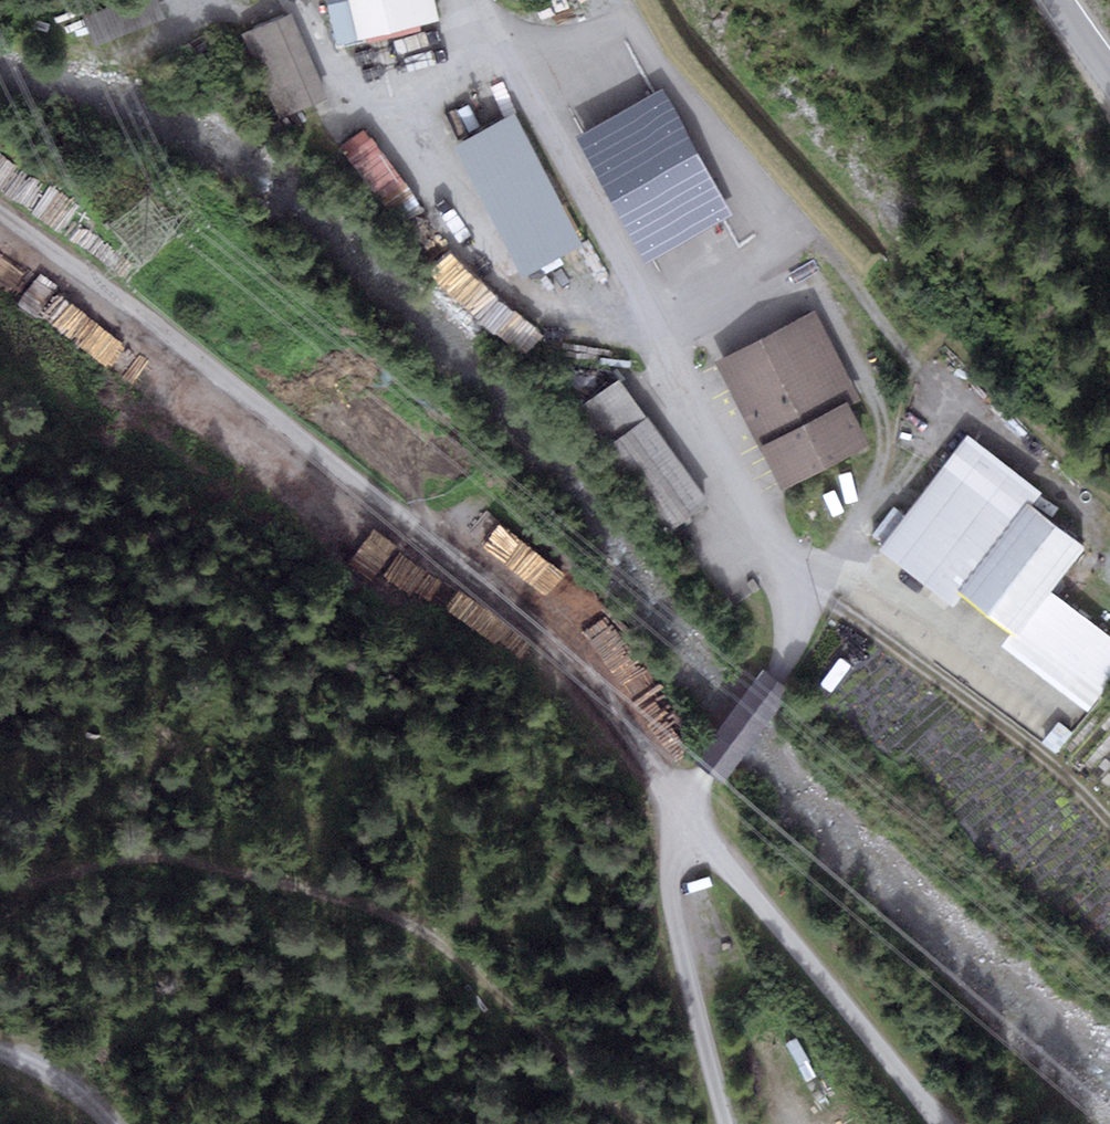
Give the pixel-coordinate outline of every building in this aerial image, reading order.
[(164,0),(149,0),(89,24),(101,53),(174,24),(164,0)] [(344,53),(444,29),(437,0),(331,0),(344,53)] [(642,16),(661,5),(658,0),(633,0),(642,16)] [(334,102),(299,17),(252,37),(287,121),(334,102)] [(662,93),(583,136),(649,255),(728,211),(662,93)] [(589,249),(520,117),(462,147),(531,279),(589,249)] [(372,191),(396,174),(361,126),(337,143),(372,191)] [(818,317),(721,368),(788,494),(885,443),(818,317)] [(716,506),(626,384),(580,417),(670,539),(673,537),(716,506)] [(1046,498),(972,442),(886,554),(960,610),(970,597),(1035,512),(1046,498)] [(1085,550),(1035,512),(970,597),(1020,635),(1050,595),(1085,550)] [(1050,595),(1020,635),(1008,650),(1093,717),(1109,695),(1109,642),(1050,595)]
